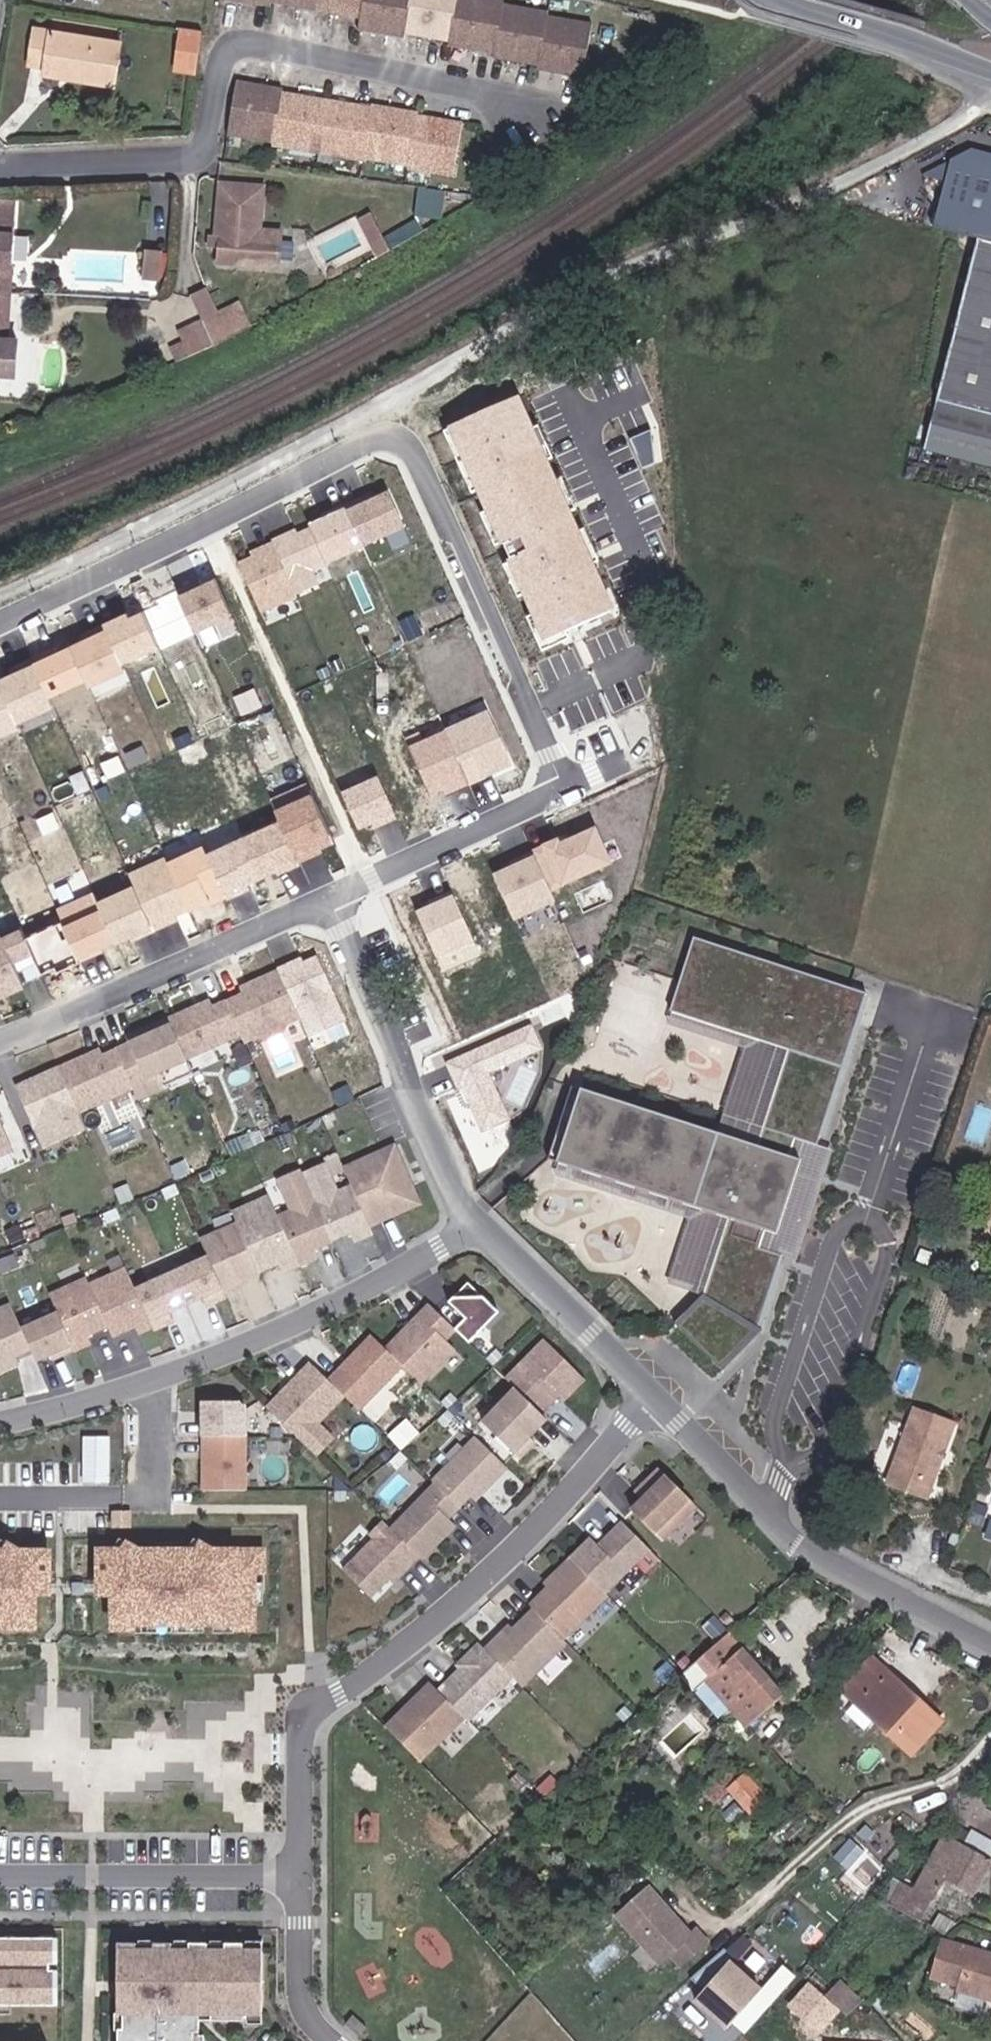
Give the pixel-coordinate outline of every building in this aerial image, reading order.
[(582,71),(585,58),(591,16),(545,9),(545,5),(514,0),(236,0),(268,5),(269,1),(358,15),(356,28),(402,34),(403,30),(446,37),(446,42),(492,49),(492,53),(537,60),(536,65),(582,71)] [(81,71),(80,79),(111,83),(118,40),(33,26),(29,63),(43,65),(81,71)] [(195,71),(200,28),(179,26),(175,68),(195,71)] [(43,72),(80,79),(81,71),(43,65),(43,72)] [(371,104),(282,90),(282,86),(235,79),(227,133),(274,141),(273,144),(362,159),(363,156),(409,163),(409,166),(454,173),(462,119),(418,112),(418,109),(371,101),(371,104)] [(953,232),(990,242),(990,162),(980,159),(968,166),(953,232)] [(262,187),(219,184),(214,250),(219,250),(218,264),(278,269),(280,233),(258,231),(262,187)] [(443,213),(445,189),(421,186),(418,211),(443,213)] [(10,290),(16,200),(0,199),(0,290),(10,290)] [(367,236),(379,229),(369,211),(357,218),(367,236)] [(367,236),(378,256),(390,249),(379,229),(367,236)] [(162,248),(144,246),(142,277),(159,278),(162,248)] [(946,455),(990,466),(990,276),(946,455)] [(219,316),(205,289),(189,296),(201,322),(202,323),(219,316)] [(0,290),(0,372),(13,373),(15,338),(8,338),(10,290),(0,290)] [(202,323),(213,345),(247,327),(238,306),(219,316),(202,323)] [(202,323),(201,322),(177,333),(188,357),(213,345),(202,323)] [(651,342),(648,331),(635,336),(639,347),(651,342)] [(632,609),(534,394),(459,428),(557,643),(632,609)] [(416,527),(400,489),(360,506),(376,544),(416,527)] [(376,544),(360,506),(323,522),(324,525),(339,560),(376,544)] [(339,560),(324,525),(311,530),(309,525),(284,535),(286,539),(308,590),(345,574),(339,560)] [(308,590),(286,539),(263,549),(265,554),(252,559),(273,610),(310,595),(308,590)] [(243,609),(226,572),(192,587),(209,624),(243,609)] [(191,584),(167,595),(170,601),(156,607),(171,642),(173,646),(211,630),(209,624),(192,587),(191,584)] [(156,607),(154,605),(141,611),(139,606),(117,616),(119,622),(136,658),(171,642),(156,607)] [(136,658),(119,622),(82,640),(99,676),(102,682),(139,666),(136,658)] [(99,676),(82,640),(46,657),(62,692),(99,676)] [(62,692),(46,657),(11,673),(12,676),(30,717),(66,701),(62,692)] [(12,676),(0,681),(0,737),(32,723),(30,717),(12,676)] [(524,763),(499,709),(459,728),(482,781),(524,763)] [(482,781),(459,728),(422,744),(446,797),(482,781)] [(410,815),(391,772),(355,788),(374,831),(410,815)] [(347,838),(323,784),(286,801),(291,814),(312,860),(336,849),(334,843),(347,838)] [(312,860),(291,814),(255,829),(276,876),(312,860)] [(624,860),(607,824),(573,840),(571,834),(546,846),(549,852),(565,887),(624,860)] [(276,876),(255,829),(219,844),(240,892),(276,876)] [(219,844),(215,836),(179,852),(204,910),(240,892),(219,844)] [(204,910),(179,852),(143,869),(147,878),(169,926),(204,910)] [(565,887),(549,852),(507,871),(528,919),(569,901),(565,887)] [(169,926),(147,878),(110,895),(114,903),(128,935),(132,942),(169,926)] [(110,895),(106,885),(68,901),(73,915),(76,920),(114,903),(110,895)] [(493,952),(467,893),(430,908),(456,968),(493,952)] [(128,935),(114,903),(76,920),(92,957),(118,947),(115,941),(128,935)] [(92,957),(73,915),(37,930),(46,950),(54,968),(70,962),(72,966),(92,957)] [(34,922),(15,930),(13,926),(0,931),(0,943),(20,990),(38,982),(35,976),(27,957),(46,950),(37,930),(34,922)] [(0,943),(0,995),(1,998),(20,990),(0,943)] [(832,1142),(879,999),(859,992),(706,943),(683,1014),(798,1052),(768,1145),(591,1087),(568,1158),(578,1161),(745,1216),(720,1293),(691,1321),(736,1366),(773,1328),(795,1256),(773,1248),(777,1237),(780,1227),(792,1231),(815,1157),(804,1153),(807,1143),(810,1134),(832,1142)] [(46,950),(27,957),(35,976),(54,968),(46,950)] [(319,951),(291,963),(312,1011),(323,1035),(365,1017),(337,952),(322,958),(319,951)] [(239,996),(253,1028),(258,1037),(271,1030),(281,1033),(295,1026),(299,1017),(312,1011),(291,963),(252,981),(255,988),(239,996)] [(197,1049),(199,1053),(253,1028),(239,996),(224,1002),(221,996),(181,1014),(197,1049)] [(127,1041),(147,1084),(151,1093),(178,1081),(170,1063),(197,1049),(181,1014),(179,1010),(147,1025),(150,1032),(127,1041)] [(555,1047),(545,1023),(464,1059),(495,1129),(524,1117),(503,1070),(555,1047)] [(92,1109),(147,1084),(127,1041),(113,1048),(111,1045),(71,1064),(92,1109)] [(206,1068),(199,1053),(197,1049),(170,1063),(178,1081),(206,1068)] [(99,1125),(92,1109),(71,1064),(30,1083),(58,1144),(99,1125)] [(26,1147),(3,1096),(0,1098),(0,1159),(26,1147)] [(299,1141),(294,1130),(289,1133),(294,1144),(299,1141)] [(840,1172),(848,1147),(832,1142),(810,1134),(807,1143),(804,1153),(815,1157),(792,1231),(780,1227),(777,1237),(773,1248),(795,1256),(811,1261),(840,1172)] [(405,1145),(351,1168),(374,1224),(429,1201),(405,1145)] [(720,1293),(745,1216),(578,1161),(574,1174),(704,1216),(683,1281),(720,1293)] [(374,1224),(351,1168),(334,1173),(329,1162),(307,1172),(337,1238),(357,1229),(361,1238),(378,1231),(374,1224)] [(227,1169),(225,1163),(217,1166),(219,1172),(227,1169)] [(337,1238),(307,1172),(305,1168),(282,1179),(296,1209),(282,1215),(305,1264),(321,1256),(317,1247),(337,1238)] [(170,1199),(183,1193),(179,1184),(166,1190),(170,1199)] [(305,1264),(282,1215),(273,1195),(236,1211),(241,1222),(264,1272),(284,1263),(288,1271),(305,1264)] [(264,1272),(241,1222),(205,1239),(213,1257),(228,1288),(230,1292),(245,1285),(244,1281),(253,1277),(264,1272)] [(9,1232),(15,1245),(28,1240),(22,1227),(9,1232)] [(228,1288),(213,1257),(177,1274),(191,1305),(207,1297),(228,1288)] [(154,1321),(140,1291),(131,1269),(94,1286),(113,1328),(118,1337),(140,1327),(142,1331),(156,1324),(154,1321)] [(191,1305),(177,1274),(140,1291),(154,1321),(175,1312),(191,1305)] [(485,1287),(470,1274),(451,1293),(468,1309),(457,1320),(459,1322),(472,1334),(485,1321),(485,1287)] [(113,1328),(94,1286),(91,1279),(54,1296),(63,1315),(80,1351),(80,1353),(97,1345),(93,1337),(113,1328)] [(502,1303),(485,1287),(485,1321),(502,1303)] [(230,1292),(228,1288),(207,1297),(211,1306),(232,1297),(230,1292)] [(434,1296),(423,1308),(450,1333),(459,1322),(457,1320),(434,1296)] [(27,1332),(15,1306),(0,1313),(0,1370),(3,1376),(23,1367),(19,1358),(35,1350),(27,1332)] [(450,1333),(423,1308),(390,1344),(412,1363),(424,1375),(457,1340),(450,1333)] [(154,1321),(156,1324),(159,1331),(179,1321),(175,1312),(154,1321)] [(80,1351),(63,1315),(27,1332),(35,1350),(41,1363),(55,1356),(58,1361),(80,1351)] [(588,1370),(546,1328),(506,1369),(517,1380),(543,1405),(561,1385),(567,1391),(588,1370)] [(378,1333),(335,1378),(342,1384),(369,1409),(412,1363),(390,1344),(378,1333)] [(499,1340),(489,1349),(495,1356),(505,1346),(499,1340)] [(297,1387),(288,1396),(285,1394),(273,1406),(314,1445),(330,1428),(315,1414),(342,1384),(335,1378),(317,1361),(294,1385),(297,1387)] [(549,1411),(543,1405),(517,1380),(484,1414),(521,1449),(537,1432),(532,1428),(549,1411)] [(285,1394),(288,1396),(297,1387),(294,1385),(285,1394)] [(957,1438),(969,1412),(929,1395),(900,1470),(939,1486),(953,1451),(950,1446),(954,1439),(957,1438)] [(209,1400),(209,1437),(252,1437),(252,1406),(246,1400),(209,1400)] [(460,1497),(471,1486),(478,1479),(483,1485),(510,1458),(478,1426),(433,1471),(436,1473),(460,1497)] [(186,1454),(200,1454),(200,1434),(187,1434),(186,1454)] [(97,1436),(97,1477),(104,1477),(123,1477),(123,1436),(97,1436)] [(252,1483),(252,1437),(209,1437),(209,1485),(252,1483)] [(664,1531),(698,1498),(662,1460),(639,1483),(645,1490),(635,1500),(664,1531)] [(460,1497),(436,1473),(391,1518),(421,1547),(423,1549),(457,1515),(449,1508),(460,1497)] [(478,1479),(471,1486),(477,1491),(483,1485),(478,1479)] [(394,1573),(421,1547),(391,1518),(384,1511),(372,1524),(376,1528),(345,1559),(372,1587),(389,1569),(394,1573)] [(606,1583),(651,1539),(625,1512),(601,1536),(594,1528),(572,1549),(606,1583)] [(199,1533),(199,1550),(208,1550),(207,1538),(199,1533)] [(134,1551),(134,1539),(125,1534),(126,1551),(134,1551)] [(263,1626),(262,1591),(262,1569),(271,1569),(271,1548),(226,1549),(207,1538),(208,1550),(199,1550),(152,1550),(134,1539),(134,1551),(126,1551),(106,1551),(107,1578),(104,1578),(104,1586),(107,1586),(107,1594),(121,1594),(122,1629),(144,1628),(144,1623),(166,1623),(181,1622),(204,1622),(221,1622),(242,1621),(242,1626),(263,1626)] [(7,1539),(7,1555),(19,1555),(19,1546),(7,1539)] [(0,1624),(0,1631),(44,1630),(43,1596),(58,1595),(57,1554),(33,1554),(19,1546),(19,1555),(7,1555),(0,1555),(0,1624)] [(563,1630),(609,1586),(606,1583),(572,1549),(560,1560),(564,1564),(551,1577),(531,1596),(534,1599),(563,1630)] [(551,1577),(564,1564),(560,1560),(547,1573),(551,1577)] [(262,1569),(262,1591),(272,1590),(272,1569),(271,1569),(262,1569)] [(534,1599),(512,1620),(508,1625),(504,1621),(485,1640),(512,1667),(522,1677),(567,1634),(563,1630),(534,1599)] [(242,1621),(221,1622),(221,1631),(242,1631),(242,1626),(242,1621)] [(204,1622),(181,1622),(181,1632),(204,1631),(204,1622)] [(166,1623),(144,1623),(144,1628),(144,1632),(166,1632),(166,1623)] [(781,1687),(739,1637),(727,1624),(679,1665),(693,1682),(704,1673),(744,1721),(781,1687)] [(477,1701),(512,1667),(485,1640),(480,1634),(458,1655),(461,1659),(458,1662),(460,1664),(456,1668),(451,1668),(438,1681),(462,1706),(472,1696),(477,1701)] [(897,1759),(928,1731),(867,1661),(835,1688),(897,1759)] [(438,1681),(430,1673),(423,1680),(456,1714),(463,1707),(462,1706),(438,1681)] [(418,1751),(456,1714),(423,1680),(385,1718),(418,1751)] [(466,1711),(477,1701),(472,1696),(462,1706),(463,1707),(466,1711)] [(743,1811),(759,1797),(740,1773),(725,1786),(743,1811)] [(966,1920),(981,1887),(932,1862),(907,1911),(896,1904),(880,1924),(903,1942),(921,1922),(926,1926),(934,1905),(966,1920)] [(686,1923),(644,1875),(613,1903),(655,1953),(666,1943),(676,1955),(703,1932),(691,1919),(686,1923)] [(206,2012),(239,2012),(239,2007),(257,2007),(258,1942),(238,1942),(238,1935),(221,1935),(220,1942),(203,1942),(203,1935),(185,1934),(185,1941),(168,1941),(168,1934),(149,1934),(149,1941),(131,1941),(131,1934),(113,1934),(113,1972),(128,1972),(128,1984),(118,1984),(118,1987),(113,1987),(112,2040),(188,2040),(188,2024),(194,2024),(194,2000),(207,2000),(206,2012)] [(58,1969),(58,1963),(67,1963),(67,1936),(0,1937),(0,2002),(9,2002),(24,2002),(67,2002),(67,1969),(58,1969)] [(747,1968),(738,1959),(735,1962),(725,1953),(730,1947),(719,1937),(685,1966),(700,1980),(691,1989),(722,2018),(727,2013),(729,2015),(741,2002),(738,1999),(756,1981),(744,1971),(747,1968)] [(950,1950),(932,1976),(965,1995),(961,2004),(990,2024),(990,1976),(950,1950)] [(855,2007),(822,1978),(801,2001),(818,2016),(812,2022),(829,2037),(855,2007)] [(10,2011),(24,2011),(24,2002),(9,2002),(10,2011)] [(374,2034),(382,2026),(368,2014),(361,2022),(374,2034)]
